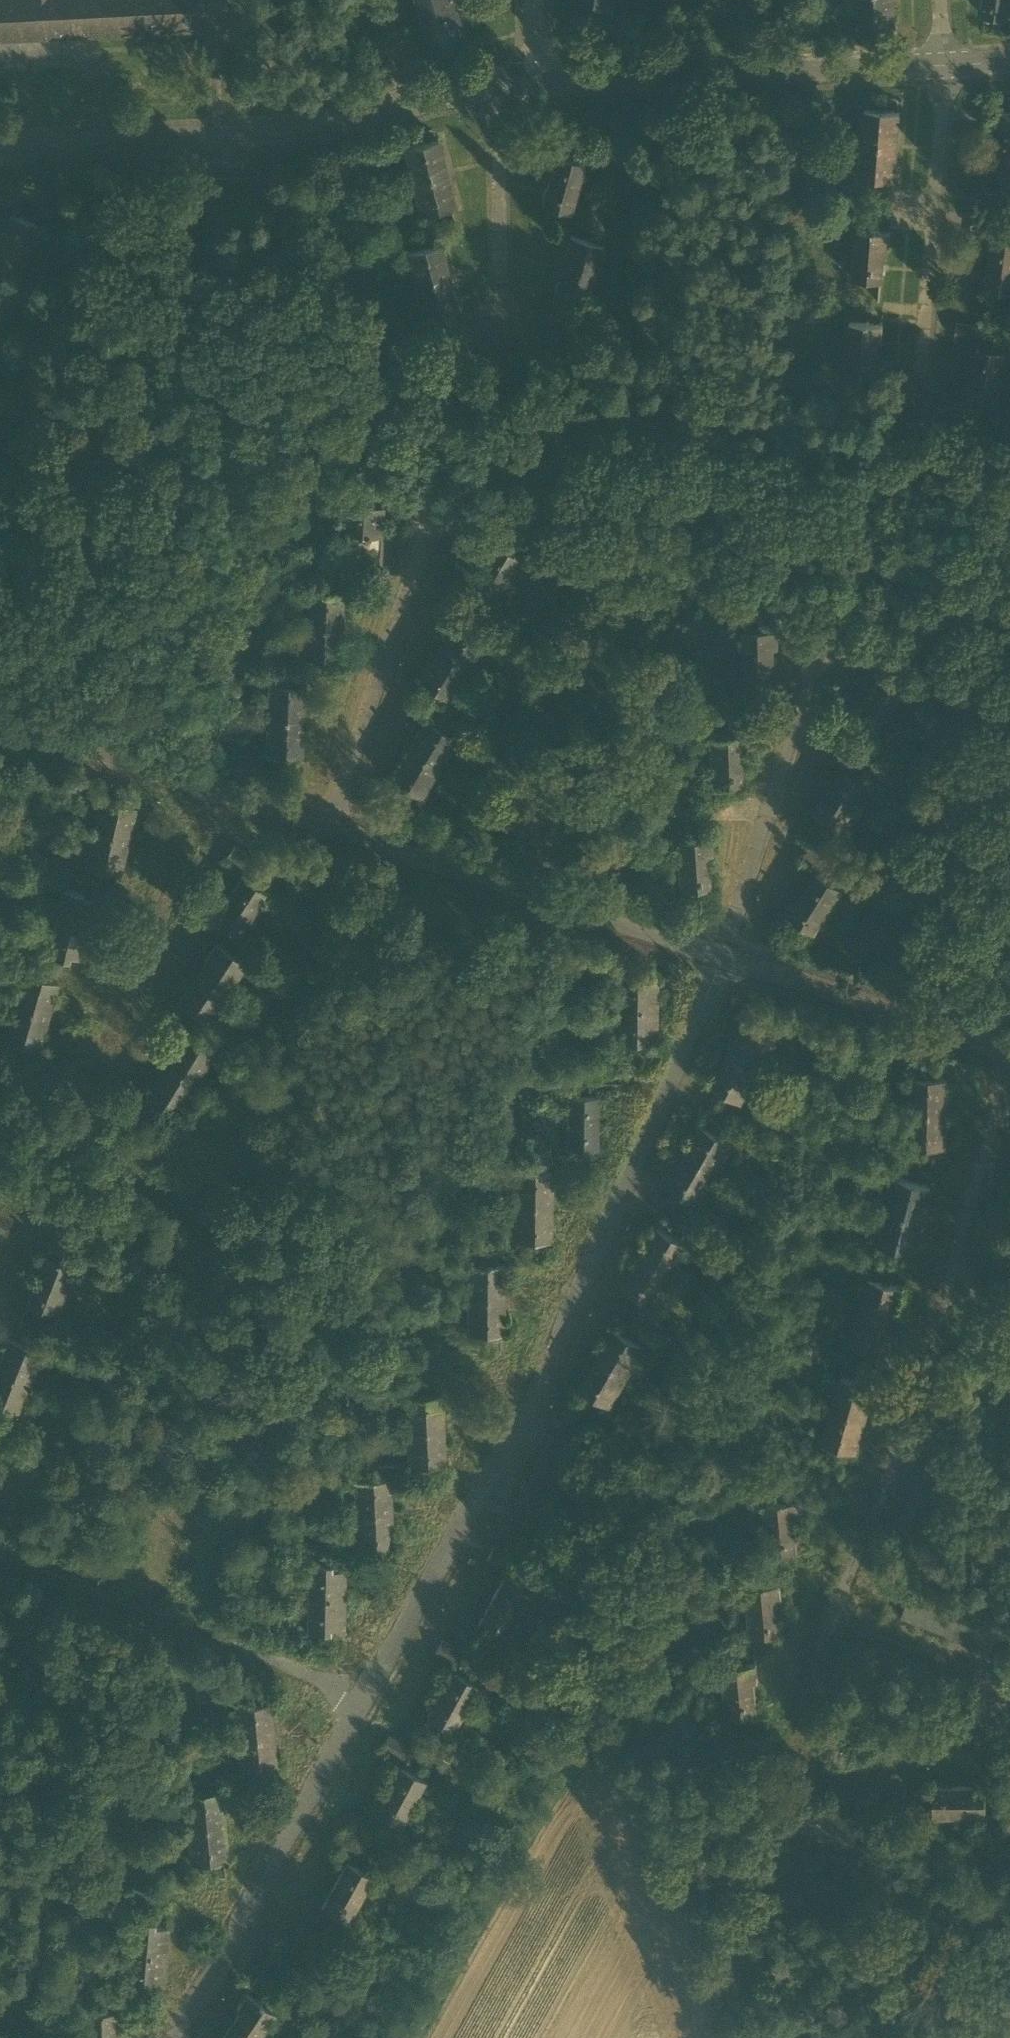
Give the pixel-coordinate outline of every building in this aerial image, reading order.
[(200,30),(198,0),(0,0),(0,41),(200,30)] [(421,53),(455,44),(443,0),(407,0),(421,53)] [(853,22),(893,20),(892,0),(852,0),(853,22)] [(1009,16),(1009,0),(976,0),(975,14),(1009,16)] [(892,178),(894,108),(856,107),(854,177),(892,178)] [(414,213),(451,206),(438,136),(401,143),(414,213)] [(541,206),(569,212),(581,161),(554,154),(541,206)] [(851,227),(849,278),(882,279),(883,229),(851,227)] [(550,283),(589,296),(606,244),(566,232),(550,283)] [(985,290),(1009,291),(1009,238),(986,238),(985,290)] [(427,316),(453,308),(436,241),(409,248),(427,316)] [(849,350),(876,354),(881,324),(854,320),(849,350)] [(1002,393),(1003,347),(967,346),(966,392),(1002,393)] [(375,561),(377,509),(339,508),(337,559),(375,561)] [(505,593),(518,552),(490,544),(477,585),(505,593)] [(334,649),(332,589),(297,591),(300,650),(334,649)] [(409,679),(439,697),(469,645),(439,628),(409,679)] [(778,629),(745,629),(746,679),(775,678),(774,648),(778,647),(778,629)] [(259,752),(297,753),(298,681),(260,680),(259,752)] [(413,716),(384,780),(420,796),(449,732),(413,716)] [(744,733),(711,735),(712,784),(741,783),(740,752),(745,752),(744,733)] [(845,768),(817,812),(841,827),(869,783),(850,771),(845,768)] [(136,805),(102,797),(94,831),(123,838),(126,825),(131,826),(136,805)] [(123,838),(94,831),(86,865),(120,872),(125,852),(120,851),(123,838)] [(711,838),(678,840),(681,889),(709,887),(708,856),(712,856),(711,838)] [(834,857),(808,841),(800,854),(821,867),(818,872),(823,875),(834,857)] [(818,872),(790,916),(814,932),(842,887),(823,875),(818,872)] [(242,876),(214,920),(237,936),(266,892),(248,880),(242,876)] [(83,892),(62,887),(54,920),(89,928),(96,900),(82,897),(83,892)] [(89,928),(54,920),(46,954),(67,959),(69,953),(83,957),(89,928)] [(245,961),(216,943),(205,960),(209,962),(202,974),(227,990),(245,961)] [(58,981),(24,971),(14,1005),(43,1013),(47,1000),(52,1001),(58,981)] [(644,973),(621,973),(620,1007),(656,1007),(656,978),(644,978),(644,973)] [(227,990),(202,974),(194,986),(190,983),(179,1000),(208,1019),(227,990)] [(43,1013),(14,1005),(5,1038),(38,1048),(44,1027),(40,1026),(43,1013)] [(656,1007),(620,1007),(620,1041),(641,1042),(641,1036),(656,1036),(656,1007)] [(776,1040),(746,1023),(735,1042),(740,1044),(734,1056),(759,1071),(776,1040)] [(214,1052),(184,1034),(173,1052),(177,1054),(170,1066),(196,1081),(214,1052)] [(734,1056),(727,1068),(722,1065),(712,1084),(742,1101),(759,1071),(734,1056)] [(196,1081),(170,1066),(163,1077),(159,1074),(148,1093),(177,1111),(196,1081)] [(621,1073),(591,1073),(591,1093),(597,1094),(597,1086),(621,1087),(621,1073)] [(948,1077),(914,1076),(913,1111),(942,1112),(942,1098),(948,1098),(948,1077)] [(734,1106),(710,1092),(704,1102),(728,1116),(734,1106)] [(591,1093),(569,1093),(568,1146),(596,1146),(597,1094),(591,1093)] [(728,1116),(704,1102),(698,1112),(722,1126),(728,1116)] [(942,1112),(913,1111),(911,1145),(946,1146),(947,1125),(941,1125),(942,1112)] [(733,1142),(703,1124),(692,1142),(697,1145),(690,1157),(716,1172),(733,1142)] [(945,1155),(918,1151),(916,1162),(931,1165),(943,1166),(945,1155)] [(716,1172),(690,1157),(683,1169),(679,1166),(668,1184),(698,1202),(716,1172)] [(916,1162),(904,1160),(903,1172),(929,1176),(931,1165),(916,1162)] [(551,1169),(516,1169),(516,1204),(546,1204),(546,1190),(551,1190),(551,1169)] [(932,1186),(898,1177),(889,1210),(918,1218),(922,1206),(926,1207),(932,1186)] [(690,1206),(666,1193),(660,1203),(684,1217),(690,1206)] [(684,1217),(660,1203),(654,1213),(678,1227),(684,1217)] [(546,1204),(516,1204),(516,1239),(551,1239),(551,1217),(546,1217),(546,1204)] [(918,1218),(889,1210),(880,1244),(914,1253),(919,1232),(915,1231),(918,1218)] [(687,1244),(657,1226),(647,1244),(652,1247),(645,1259),(670,1273),(687,1244)] [(907,1256),(876,1248),(873,1259),(905,1267),(907,1256)] [(73,1267),(42,1254),(35,1271),(39,1273),(28,1302),(54,1312),(73,1267)] [(670,1273),(645,1259),(638,1271),(633,1268),(623,1285),(653,1302),(670,1273)] [(504,1262),(469,1262),(468,1296),(497,1296),(497,1283),(503,1283),(504,1262)] [(903,1286),(870,1276),(860,1310),(889,1318),(892,1305),(897,1307),(903,1286)] [(646,1308),(622,1294),(616,1304),(640,1318),(646,1308)] [(497,1296),(468,1296),(468,1330),(502,1330),(503,1310),(497,1310),(497,1296)] [(640,1318),(616,1304),(610,1314),(634,1328),(640,1318)] [(889,1318),(860,1310),(850,1343),(884,1353),(890,1332),(885,1330),(889,1318)] [(644,1344),(615,1327),(604,1345),(608,1347),(602,1359),(627,1373),(644,1344)] [(41,1350),(9,1337),(1,1356),(6,1358),(1,1370),(28,1382),(41,1350)] [(878,1362),(845,1353),(842,1364),(875,1373),(878,1362)] [(627,1373),(602,1359),(595,1371),(591,1369),(581,1386),(610,1403),(627,1373)] [(1,1370),(0,1372),(0,1407),(15,1414),(28,1382),(1,1370)] [(875,1384),(842,1375),(832,1410),(861,1418),(865,1403),(869,1405),(875,1384)] [(439,1394),(406,1395),(407,1429),(436,1428),(435,1415),(440,1415),(439,1394)] [(861,1418),(832,1410),(823,1441),(857,1451),(862,1430),(858,1429),(861,1418)] [(436,1428),(407,1429),(409,1464),(442,1462),(441,1442),(436,1443),(436,1428)] [(932,1439),(899,1529),(920,1537),(953,1447),(932,1439)] [(848,1459),(822,1448),(818,1459),(838,1467),(843,1470),(848,1459)] [(838,1467),(818,1459),(813,1469),(815,1470),(833,1478),(838,1467)] [(401,1478),(400,1465),(375,1466),(375,1477),(390,1476),(390,1479),(401,1478)] [(375,1477),(355,1478),(356,1512),(387,1511),(386,1497),(391,1497),(390,1479),(390,1476),(375,1477)] [(798,1500),(765,1503),(769,1552),(796,1549),(794,1518),(800,1518),(798,1500)] [(387,1511),(356,1512),(358,1547),(393,1545),(392,1524),(387,1524),(387,1511)] [(331,1561),(310,1561),(309,1595),(344,1596),(345,1567),(331,1567),(331,1561)] [(782,1582),(748,1585),(752,1634),(780,1632),(778,1600),(783,1600),(782,1582)] [(344,1596),(309,1595),(308,1629),(329,1630),(330,1625),(344,1625),(344,1596)] [(755,1636),(733,1637),(734,1649),(756,1647),(755,1636)] [(469,1654),(442,1639),(435,1651),(456,1663),(453,1669),(458,1672),(469,1654)] [(758,1661),(724,1664),(728,1714),(757,1711),(754,1680),(759,1680),(758,1661)] [(453,1669),(427,1715),(452,1729),(478,1683),(458,1672),(453,1669)] [(270,1699),(236,1702),(239,1737),(268,1734),(267,1721),(271,1721),(270,1699)] [(732,1723),(705,1726),(706,1738),(733,1736),(732,1723)] [(268,1734),(239,1737),(242,1772),(276,1769),(274,1748),(269,1748),(268,1734)] [(417,1749),(389,1734),(382,1747),(404,1758),(401,1764),(407,1768),(417,1749)] [(401,1764),(376,1811),(400,1824),(425,1777),(407,1768),(401,1764)] [(986,1785),(934,1785),(934,1814),(986,1814),(986,1793),(986,1785)] [(220,1788),(187,1791),(189,1825),(218,1823),(217,1809),(222,1808),(220,1788)] [(218,1823),(189,1825),(192,1860),(225,1857),(224,1836),(219,1837),(218,1823)] [(364,1845),(337,1830),(331,1843),(352,1854),(349,1860),(354,1863),(364,1845)] [(354,1863),(349,1860),(323,1906),(347,1920),(373,1874),(354,1863)] [(154,1918),(133,1917),(130,1951),(165,1954),(168,1924),(154,1923),(154,1918)] [(277,1933),(254,1974),(274,1984),(297,1943),(277,1933)] [(165,1954),(130,1951),(127,1985),(148,1987),(148,1982),(163,1983),(165,1954)] [(237,2008),(241,2011),(224,2036),(228,2037),(257,2037),(275,2011),(248,1992),(237,2008)] [(85,2010),(86,2037),(116,2037),(115,2026),(119,2026),(118,2008),(85,2010)]
